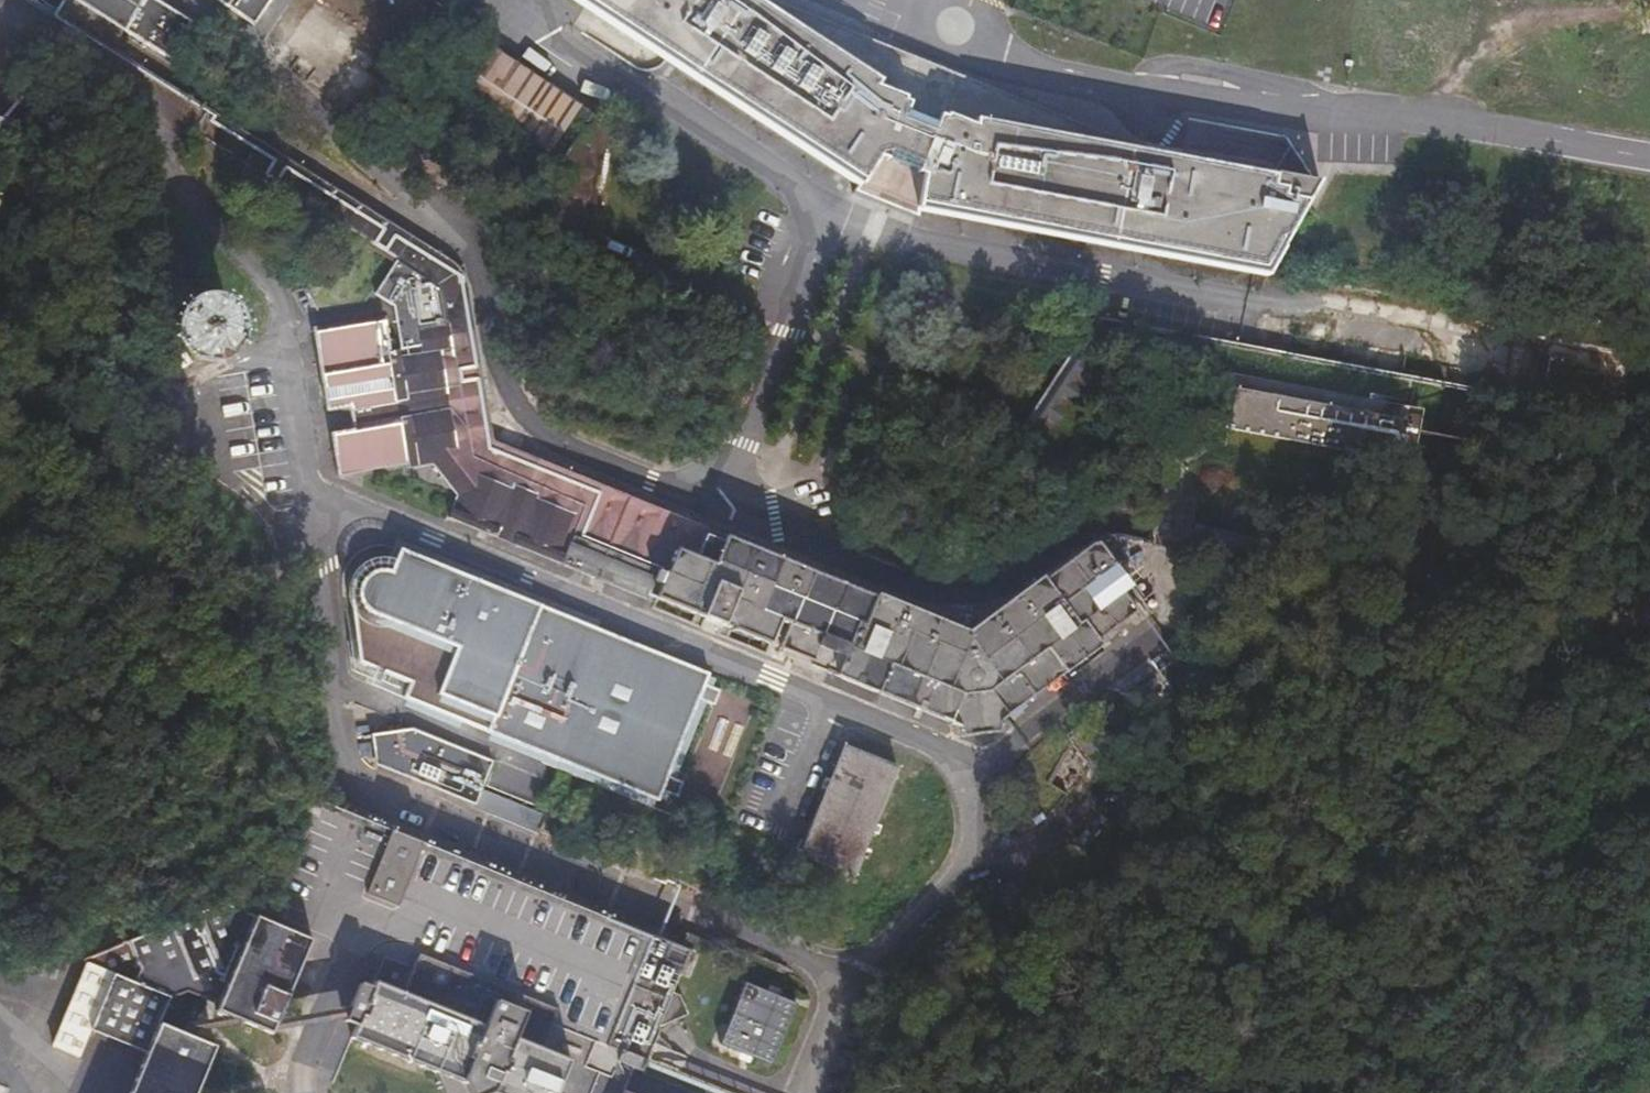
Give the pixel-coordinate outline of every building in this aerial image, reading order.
[(124,33),(144,0),(70,0),(124,33)] [(866,195),(928,219),(1303,286),(1354,194),(1307,187),(1001,126),(974,127),(777,0),(579,0),(866,195)] [(546,158),(580,106),(489,46),(456,96),(455,97),(471,108),(546,158)] [(481,435),(461,268),(206,111),(192,134),(373,295),(392,306),(399,350),(390,351),(384,321),(312,328),(326,412),(349,408),(352,429),(330,433),(335,466),(421,451),(456,495),(447,518),(646,599),(648,595),(959,727),(960,738),(1000,733),(999,722),(1100,645),(1083,621),(1130,587),(1097,542),(1093,545),(1092,542),(969,634),(481,435)] [(583,261),(609,125),(595,116),(589,125),(577,139),(578,140),(564,158),(561,166),(560,174),(558,174),(545,242),(498,234),(495,245),(583,261)] [(235,349),(236,336),(233,327),(229,319),(224,314),(216,309),(203,306),(192,307),(182,312),(174,320),(169,328),(167,341),(168,349),(170,356),(174,362),(180,368),(189,373),(197,375),(206,375),(214,373),(223,368),(230,361),(235,349)] [(1633,392),(1640,357),(1617,351),(1621,322),(1555,309),(1551,326),(1547,325),(1531,400),(1628,418),(1633,392)] [(1069,449),(1105,368),(1069,351),(1033,433),(1069,449)] [(1400,462),(1407,421),(1235,389),(1227,429),(1400,462)] [(360,678),(660,807),(709,679),(395,554),(372,559),(356,569),(350,590),(360,678)] [(482,789),(493,762),(367,708),(376,765),(536,830),(543,813),(482,789)] [(1157,800),(1093,711),(1063,733),(1100,785),(1114,775),(1112,782),(1112,785),(1113,787),(1139,823),(1154,813),(1149,806),(1157,800)] [(876,825),(899,767),(843,744),(798,856),(816,863),(809,882),(828,890),(835,871),(854,879),(862,858),(867,859),(870,851),(866,849),(872,833),(877,835),(880,826),(876,825)] [(421,956),(651,1045),(658,1027),(689,1015),(680,995),(672,992),(684,965),(692,968),(695,960),(687,957),(690,950),(414,838),(391,829),(313,799),(274,897),(353,929),(380,940),(421,956)] [(114,974),(169,996),(187,993),(217,1006),(216,1011),(271,1035),(311,940),(260,919),(221,902),(85,962),(114,974)] [(642,1060),(415,970),(383,957),(370,987),(359,983),(344,1021),(357,1025),(351,1039),(435,1073),(444,1092),(590,1092),(598,1073),(611,1079),(617,1063),(637,1071),(642,1060)] [(773,1064),(799,1001),(747,979),(720,1042),(773,1064)] [(166,1004),(110,982),(90,1030),(147,1053),(130,1092),(195,1092),(215,1046),(193,1037),(196,1031),(184,1024),(180,1031),(159,1023),(166,1004)]
